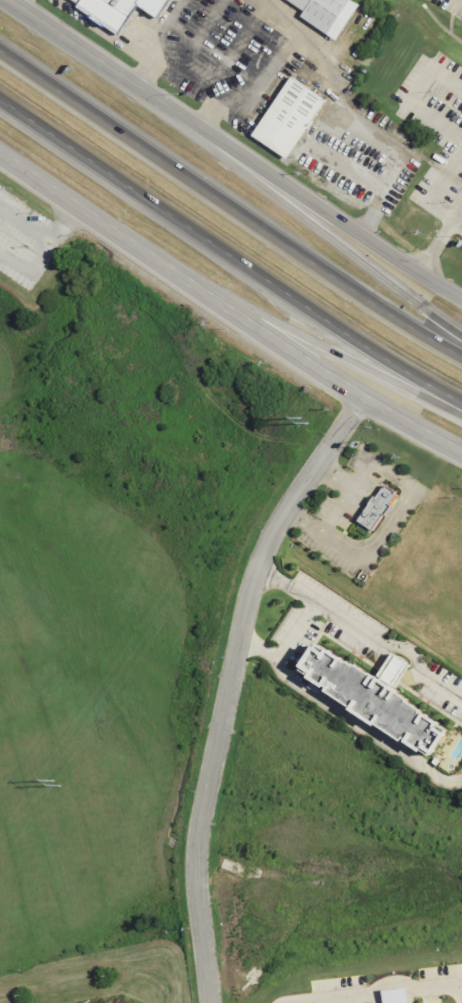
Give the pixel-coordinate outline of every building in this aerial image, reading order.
[(137,0),(78,0),(72,10),(115,36),(137,0)] [(297,17),(336,40),(358,1),(356,0),(287,0),(302,9),(297,17)] [(286,158),(324,99),(288,77),(250,136),(286,158)] [(393,494),(380,514),(368,532),(353,522),(379,484),(393,494)] [(309,676),(312,672),(303,665),(316,647),(325,653),(328,648),(438,722),(435,726),(447,735),(434,754),(422,746),(419,750),(309,676)]
